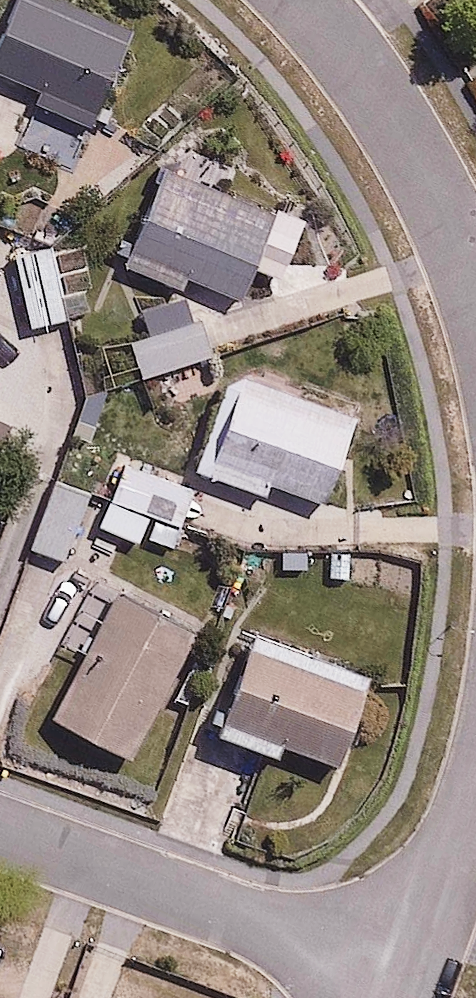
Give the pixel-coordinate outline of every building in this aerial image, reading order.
[(0,51),(0,67),(43,86),(37,99),(94,125),(136,30),(68,0),(23,0),(0,51)] [(184,284),(188,275),(241,296),(255,260),(285,272),(306,220),(168,165),(129,262),(184,284)] [(60,243),(20,250),(33,321),(72,314),(60,243)] [(204,311),(137,339),(151,373),(218,345),(204,311)] [(358,416),(236,372),(201,466),(265,490),(270,479),(327,500),(358,416)] [(198,479),(122,451),(108,491),(159,509),(150,533),(176,542),(198,479)] [(90,487),(54,473),(28,537),(64,552),(90,487)] [(207,628),(111,577),(93,611),(106,618),(56,712),(139,756),(207,628)] [(374,677),(257,635),(222,732),(283,754),(288,738),(345,758),(374,677)]
